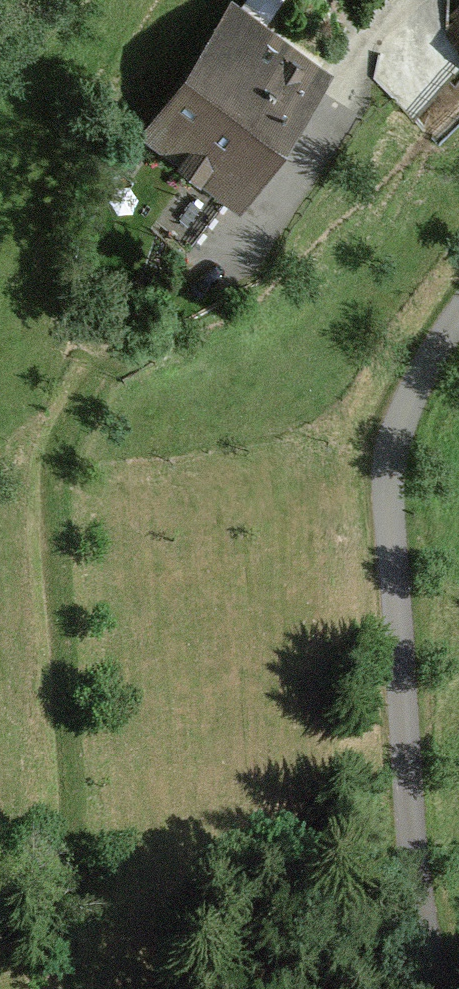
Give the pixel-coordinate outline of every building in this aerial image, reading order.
[(315,51),(232,3),(152,141),(236,189),(315,51)]
